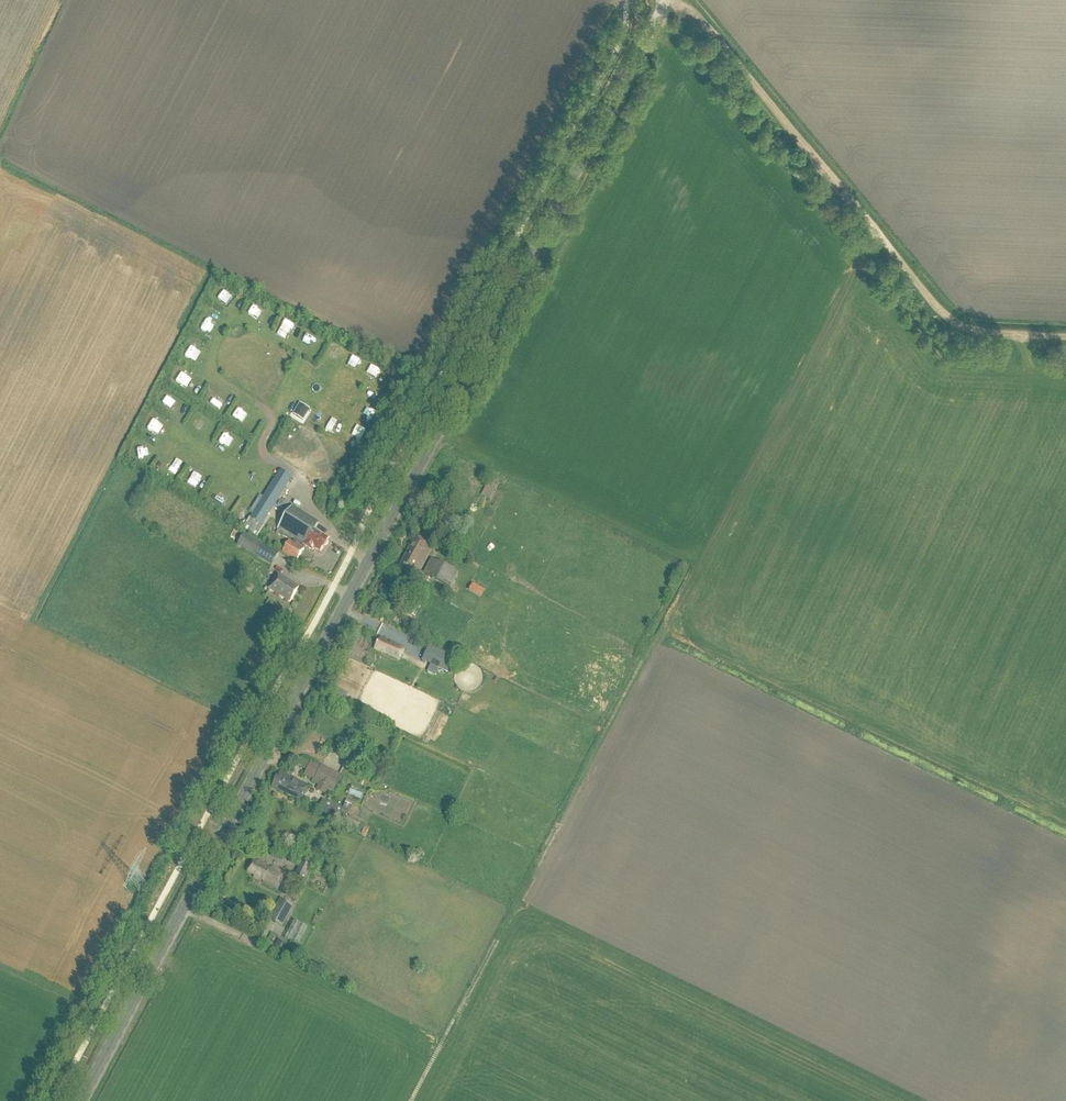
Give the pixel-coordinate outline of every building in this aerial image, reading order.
[(298,409),(293,421),(305,425),(309,412),(298,409)] [(262,527),(293,479),(281,471),(250,519),(262,527)] [(483,500),(493,505),(498,495),(489,490),(483,500)] [(322,553),(330,541),(315,531),(320,523),(294,507),(280,530),(302,544),(300,547),(291,541),(284,551),(298,560),(305,549),(303,548),(305,545),(314,552),(316,549),(322,553)] [(264,528),(250,519),(247,524),(245,523),(242,529),(257,539),(264,528)] [(227,530),(223,538),(230,541),(234,533),(227,530)] [(238,547),(271,566),(278,555),(245,535),(238,547)] [(415,579),(419,572),(419,571),(432,547),(413,537),(408,546),(410,547),(402,563),(410,567),(406,574),(415,579)] [(282,558),(297,567),(300,562),(285,553),(282,558)] [(451,590),(459,574),(432,560),(423,576),(451,590)] [(291,602),(300,588),(280,575),(271,589),(291,602)] [(482,598),(487,591),(474,583),(470,591),(482,598)] [(399,661),(404,650),(379,638),(374,650),(399,661)] [(451,659),(428,647),(421,661),(445,673),(451,659)] [(363,764),(366,757),(351,750),(347,757),(352,759),(350,762),(357,765),(359,762),(363,764)] [(383,773),(386,767),(374,761),(371,767),(383,773)] [(334,794),(342,778),(313,763),(305,777),(314,782),(313,783),(334,794)] [(284,779),(276,775),(272,784),(285,790),(284,792),(300,800),(307,786),(285,776),(284,779)] [(350,811),(353,803),(347,800),(343,808),(350,811)] [(344,824),(349,812),(324,801),(318,813),(344,824)] [(284,874),(255,860),(254,863),(251,862),(246,871),(255,876),(254,878),(277,889),(284,874)] [(304,886),(313,869),(302,863),(294,880),(304,886)] [(289,918),(294,908),(280,901),(275,912),(289,918)] [(298,948),(308,930),(295,923),(285,941),(298,948)]
